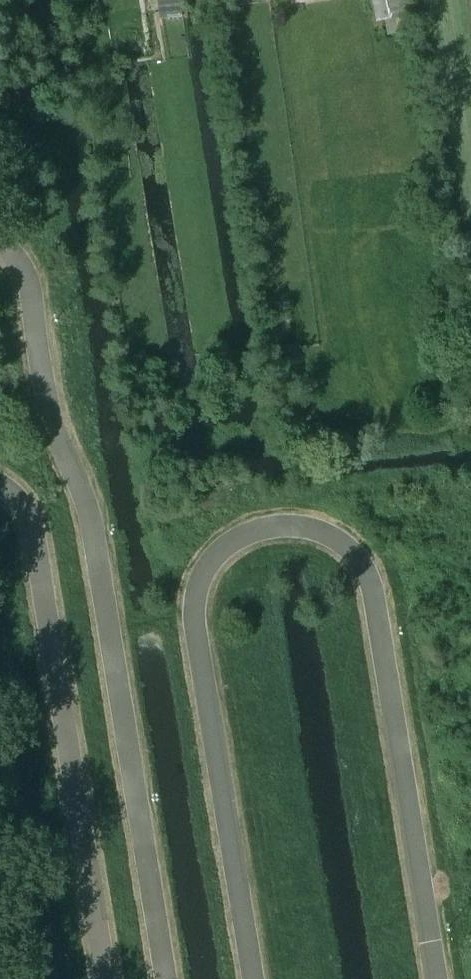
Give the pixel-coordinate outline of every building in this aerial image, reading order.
[(183,11),(185,10),(184,0),(156,0),(157,13),(183,11)] [(405,15),(403,0),(372,0),(376,21),(383,19),(386,36),(408,31),(405,15)]
